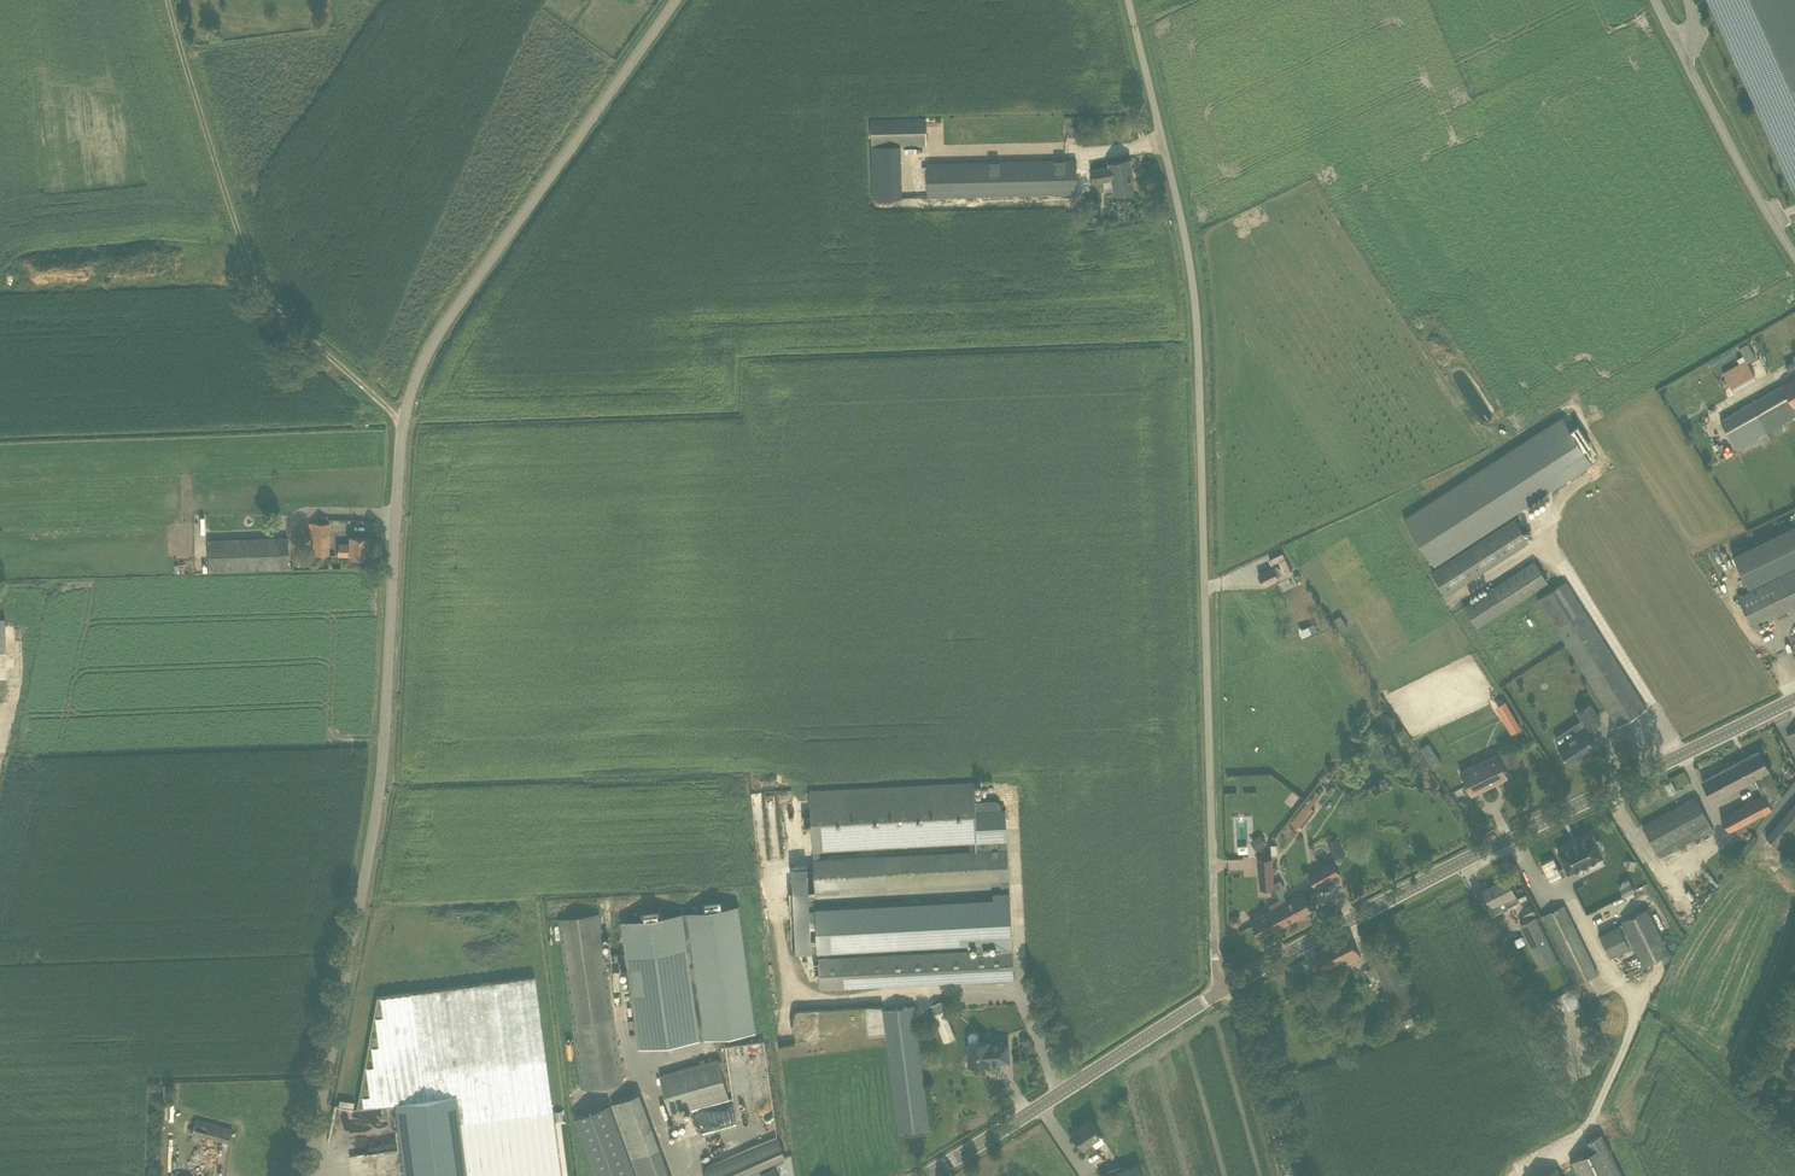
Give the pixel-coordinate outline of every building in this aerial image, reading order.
[(1794,193),(1794,0),(1709,0),(1794,193)] [(902,145),(927,144),(927,116),(871,118),(872,197),(886,197),(902,197),(902,145)] [(1077,192),(1076,159),(927,164),(929,198),(1077,192)] [(1112,179),(1114,194),(1134,190),(1130,172),(1132,172),(1130,159),(1109,163),(1110,166),(1092,169),(1094,182),(1112,179)] [(1747,342),(1739,347),(1742,352),(1750,347),(1747,342)] [(1733,386),(1756,375),(1749,359),(1726,370),(1733,386)] [(1720,419),(1737,449),(1768,432),(1767,430),(1794,414),(1794,407),(1793,404),(1794,403),(1794,377),(1720,419)] [(1591,444),(1579,425),(1571,430),(1562,416),(1404,518),(1434,565),(1592,463),(1584,449),(1591,444)] [(1447,595),(1529,542),(1514,519),(1432,572),(1447,595)] [(327,553),(328,523),(309,522),(308,538),(314,538),(313,553),(327,553)] [(1748,586),(1794,563),(1794,523),(1732,554),(1748,586)] [(338,543),(338,555),(368,556),(368,536),(350,536),(350,543),(338,543)] [(208,569),(288,567),(287,537),(207,538),(208,569)] [(1478,627),(1547,582),(1534,562),(1465,606),(1478,627)] [(1264,584),(1280,576),(1275,566),(1259,573),(1264,584)] [(1738,596),(1753,627),(1794,606),(1794,568),(1762,584),(1738,596)] [(1618,726),(1646,708),(1566,581),(1538,599),(1618,726)] [(5,618),(0,618),(0,676),(1,676),(0,678),(0,690),(7,690),(7,676),(7,668),(15,667),(15,659),(6,660),(6,638),(14,638),(14,626),(5,627),(5,618)] [(1302,628),(1305,635),(1318,630),(1315,623),(1302,628)] [(1505,700),(1495,706),(1510,731),(1520,725),(1505,700)] [(1558,745),(1570,763),(1580,756),(1579,755),(1595,745),(1584,729),(1588,727),(1589,728),(1601,720),(1590,703),(1578,711),(1582,718),(1571,725),(1577,733),(1558,745)] [(1768,802),(1782,795),(1758,750),(1702,780),(1712,799),(1754,778),(1763,795),(1721,817),(1728,831),(1772,808),(1768,802)] [(1434,751),(1426,757),(1434,768),(1442,763),(1434,751)] [(1460,770),(1472,794),(1509,777),(1497,753),(1460,770)] [(1790,765),(1785,772),(1791,776),(1794,770),(1794,769),(1790,765)] [(813,850),(825,849),(970,841),(971,851),(1008,849),(1006,809),(1001,809),(1001,803),(997,799),(976,800),(975,781),(810,789),(813,850)] [(775,790),(752,792),(758,858),(780,856),(775,790)] [(1695,841),(1714,830),(1695,797),(1643,825),(1660,857),(1693,839),(1695,841)] [(1306,802),(1290,822),(1299,829),(1315,809),(1314,808),(1311,806),(1306,802)] [(1766,836),(1782,850),(1794,834),(1794,802),(1766,836)] [(1266,843),(1260,834),(1250,840),(1256,849),(1266,843)] [(1564,865),(1559,868),(1562,875),(1602,856),(1598,849),(1601,848),(1597,839),(1594,841),(1591,834),(1558,851),(1564,865)] [(1328,841),(1337,859),(1346,854),(1337,837),(1328,841)] [(1001,940),(1001,949),(1013,948),(1008,849),(971,851),(814,859),(816,900),(1000,890),(1000,897),(817,907),(817,905),(816,906),(818,950),(818,949),(1001,940)] [(1260,888),(1274,888),(1272,857),(1258,857),(1260,888)] [(1552,857),(1539,864),(1548,882),(1562,875),(1559,868),(1558,868),(1552,857)] [(1239,858),(1229,858),(1229,869),(1240,868),(1239,858)] [(1340,873),(1338,870),(1335,865),(1332,859),(1319,867),(1326,880),(1340,873)] [(796,951),(812,951),(808,866),(792,866),(796,951)] [(1519,901),(1515,893),(1507,877),(1481,890),(1493,914),(1502,909),(1503,910),(1508,908),(1508,907),(1519,901)] [(1634,889),(1631,883),(1620,888),(1623,895),(1625,894),(1627,898),(1634,894),(1632,890),(1634,889)] [(1274,902),(1286,923),(1312,909),(1303,892),(1283,903),(1280,899),(1274,902)] [(1286,923),(1274,902),(1271,903),(1273,908),(1250,920),(1260,938),(1286,923)] [(1535,913),(1531,903),(1521,908),(1525,918),(1535,913)] [(1564,903),(1541,915),(1575,984),(1599,972),(1564,903)] [(626,952),(605,955),(606,961),(620,959),(621,966),(628,965),(639,1046),(756,1030),(739,907),(622,923),(626,952)] [(1622,920),(1643,964),(1669,952),(1647,908),(1622,920)] [(622,1083),(606,961),(605,955),(599,912),(558,918),(581,1088),(622,1083)] [(1519,923),(1541,968),(1558,959),(1536,915),(1519,923)] [(1619,925),(1599,934),(1610,957),(1630,947),(1619,925)] [(1382,940),(1379,930),(1370,933),(1373,943),(1382,940)] [(1324,969),(1346,958),(1349,964),(1361,958),(1350,936),(1315,953),(1324,969)] [(1395,951),(1393,947),(1384,951),(1386,955),(1395,951)] [(1013,948),(1001,949),(818,959),(820,988),(833,987),(1015,978),(1013,948)] [(1392,955),(1374,964),(1401,1020),(1403,1018),(1407,1026),(1423,1019),(1392,955)] [(545,1062),(505,1068),(493,981),(394,994),(377,996),(374,1012),(358,1103),(357,1107),(395,1102),(405,1175),(560,1175),(545,1062)] [(1569,1008),(1581,1002),(1574,987),(1562,992),(1569,1008)] [(941,1001),(930,1006),(945,1042),(955,1038),(948,1018),(941,1001)] [(899,1132),(930,1128),(914,1005),(883,1009),(899,1132)] [(1389,1015),(1367,1024),(1371,1033),(1396,1023),(1395,1019),(1392,1021),(1389,1015)] [(988,1041),(979,1041),(979,1034),(975,1031),(971,1031),(969,1034),(969,1042),(968,1042),(969,1064),(990,1063),(990,1061),(1010,1060),(1009,1042),(989,1043),(988,1041)] [(1060,1036),(1053,1038),(1056,1045),(1062,1042),(1060,1036)] [(670,1112),(729,1096),(718,1058),(660,1074),(670,1112)] [(639,1093),(612,1103),(639,1175),(670,1175),(639,1093)] [(609,1104),(575,1117),(597,1175),(636,1175),(609,1104)] [(191,1133),(229,1142),(232,1128),(195,1118),(192,1131),(191,1133)] [(1101,1135),(1091,1120),(1073,1131),(1088,1154),(1096,1149),(1091,1141),(1101,1135)] [(1601,1134),(1588,1141),(1593,1150),(1571,1161),(1578,1175),(1623,1175),(1601,1134)] [(778,1136),(703,1169),(706,1175),(738,1175),(750,1171),(753,1175),(784,1175),(777,1159),(786,1155),(778,1136)] [(1118,1161),(1108,1165),(1110,1172),(1121,1169),(1118,1161)] [(1138,1163),(1121,1169),(1110,1172),(1100,1175),(1142,1175),(1138,1163)] [(195,1169),(199,1175),(207,1175),(211,1174),(206,1164),(195,1169)] [(1558,1168),(1541,1175),(1562,1175),(1558,1168)]
